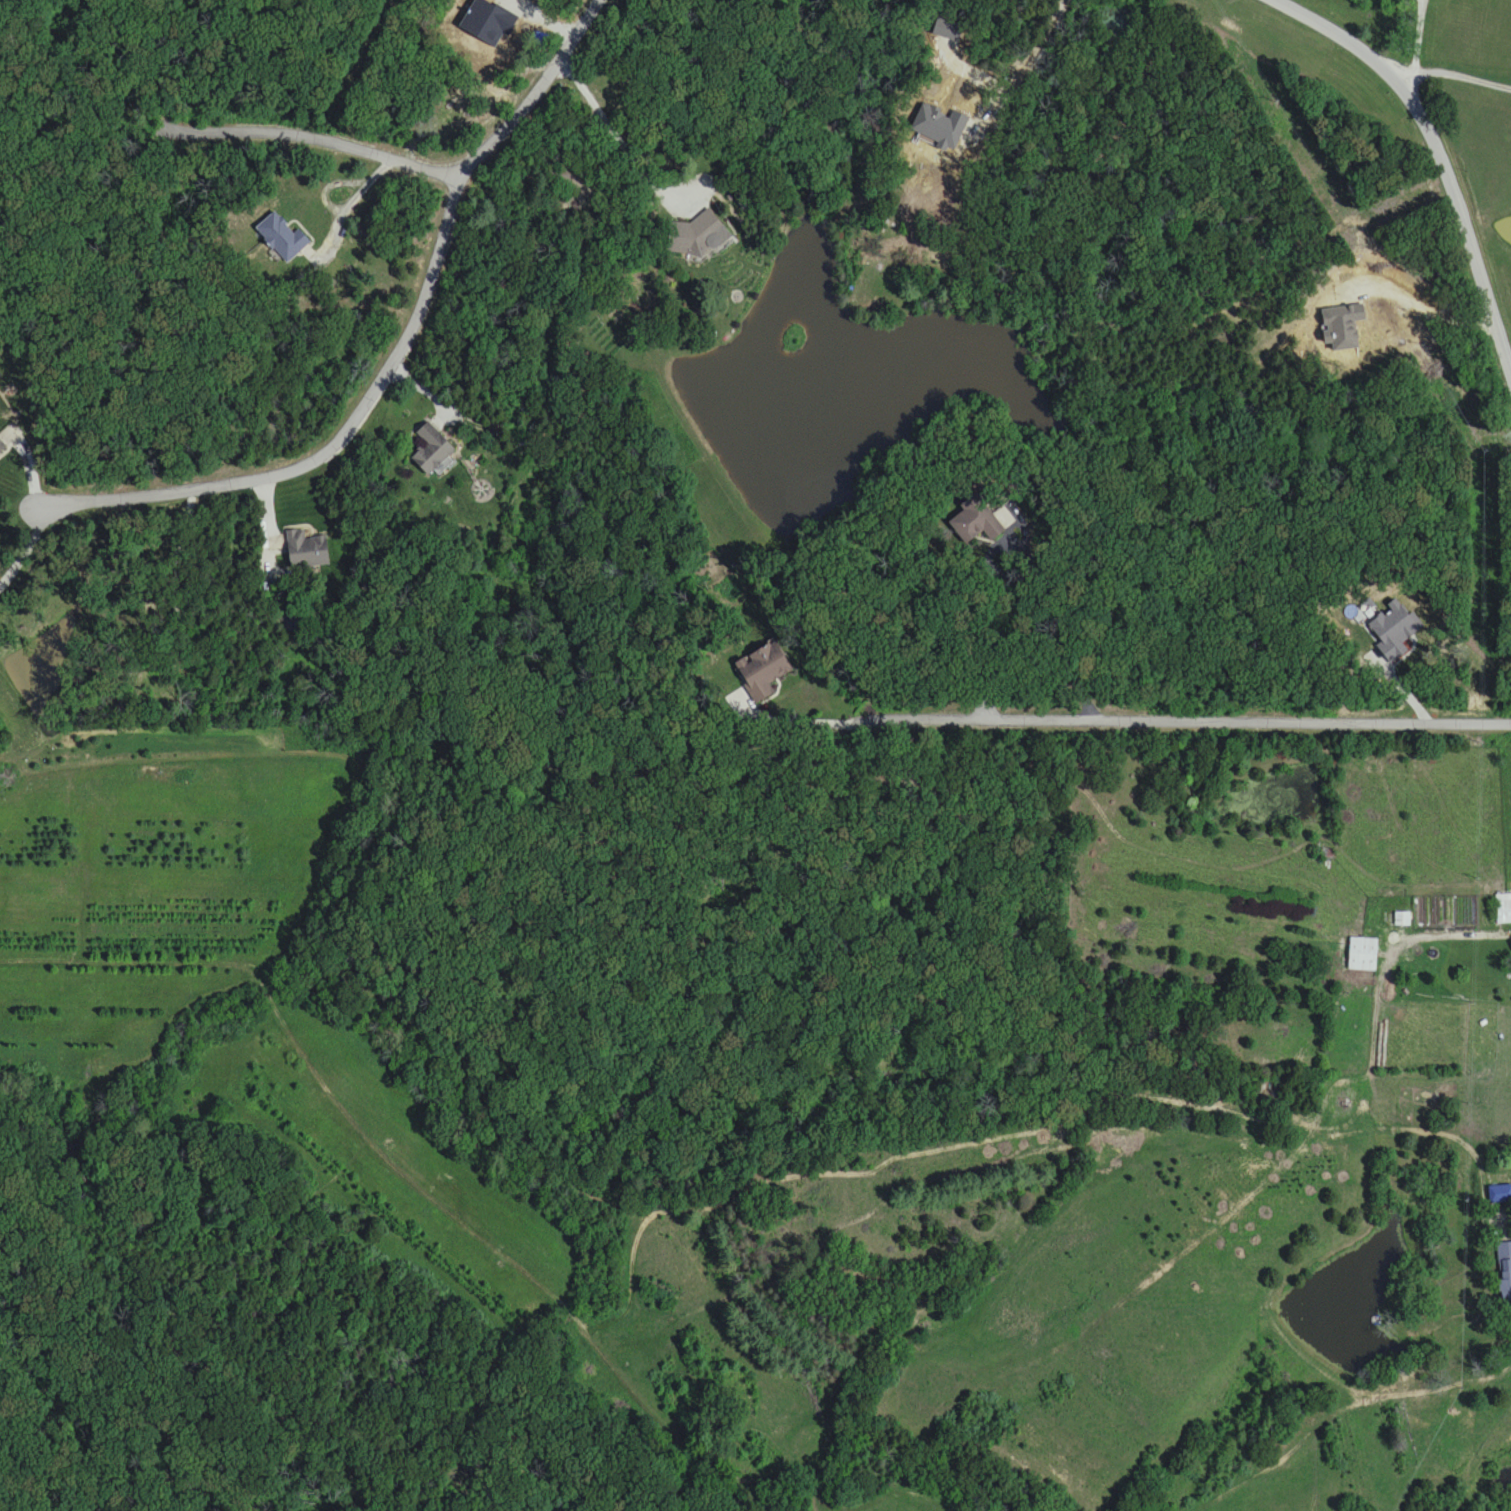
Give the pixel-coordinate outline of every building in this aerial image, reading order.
[(307,243),(273,210),(252,231),(286,265),(307,243)] [(666,254),(720,258),(722,223),(668,219),(666,254)] [(454,449),(426,420),(414,431),(424,441),(408,456),(426,475),(454,449)] [(331,564),(327,535),(315,536),(313,525),(284,529),(289,570),(331,564)] [(792,671),(775,638),(732,661),(756,705),(786,689),(780,677),(792,671)] [(1497,924),(1510,924),(1510,894),(1497,894),(1497,924)] [(1349,970),(1377,970),(1377,938),(1349,938),(1349,970)] [(1486,1203),(1510,1203),(1510,1185),(1486,1185),(1486,1203)] [(1496,1243),(1500,1307),(1510,1307),(1510,1242),(1496,1243)]
